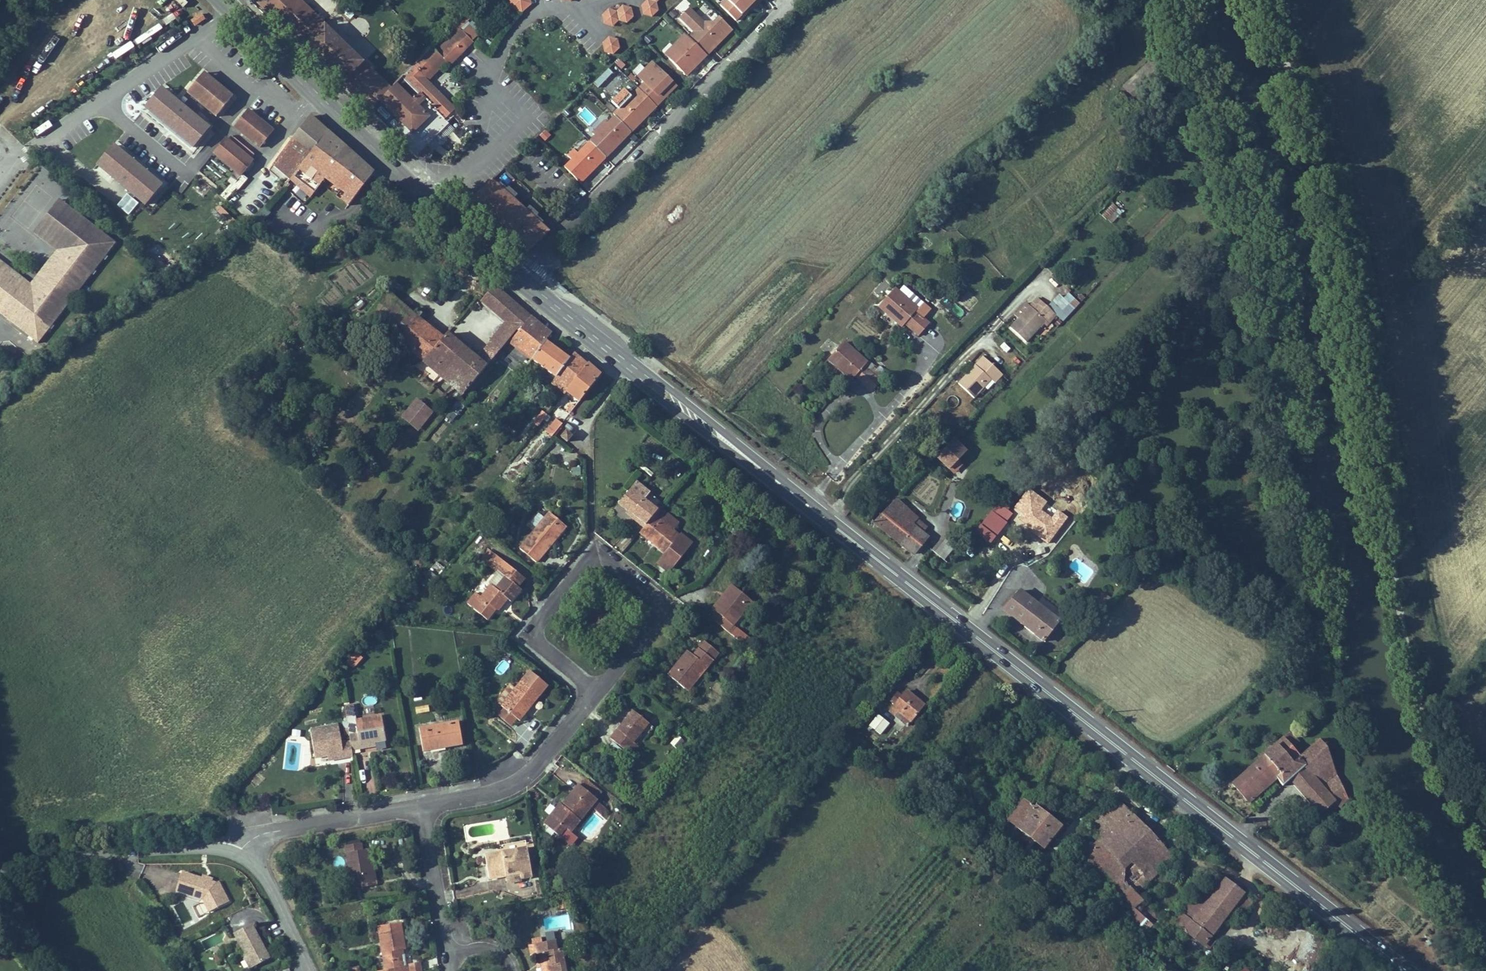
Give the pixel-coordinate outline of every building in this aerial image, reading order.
[(72,6),(85,13),(91,0),(90,0),(75,0),(72,6)] [(324,26),(298,0),(255,0),(370,111),(391,90),(324,26)] [(530,0),(510,0),(512,8),(522,12),(531,5),(530,0)] [(641,6),(643,15),(651,18),(658,11),(656,3),(659,0),(647,0),(641,6)] [(755,1),(758,3),(761,0),(726,0),(720,6),(736,21),(748,8),(755,1)] [(627,23),(634,17),(631,8),(622,6),(616,11),(608,9),(602,15),(604,24),(612,27),(619,21),(627,23)] [(643,15),(641,6),(636,7),(631,8),(634,17),(639,19),(643,15)] [(710,47),(729,27),(719,17),(713,23),(704,23),(689,8),(680,17),(695,32),(689,38),(707,55),(713,49),(710,47)] [(139,10),(128,18),(138,30),(148,22),(139,10)] [(194,27),(205,19),(200,12),(189,20),(194,27)] [(458,112),(427,81),(444,63),(439,58),(444,54),(453,63),(473,42),(456,26),(448,34),(449,35),(440,44),(442,45),(436,51),(432,47),(391,90),(370,111),(387,129),(418,158),(420,159),(423,160),(428,159),(430,158),(430,159),(432,157),(431,156),(432,155),(433,153),(439,145),(441,145),(443,145),(446,141),(447,140),(447,137),(454,130),(448,123),(454,117),(456,114),(458,112)] [(713,49),(732,30),(729,27),(710,47),(713,49)] [(685,34),(673,46),(677,50),(669,58),(687,76),(707,55),(689,38),(685,34)] [(620,48),(618,39),(609,37),(602,43),(604,52),(613,54),(620,48)] [(669,58),(677,50),(673,46),(665,54),(669,58)] [(658,96),(665,89),(670,93),(676,86),(652,63),(638,77),(644,83),(639,89),(656,107),(663,100),(658,96)] [(598,88),(613,73),(607,68),(593,82),(598,88)] [(604,84),(611,90),(625,75),(618,69),(604,84)] [(211,79),(203,73),(201,76),(208,82),(211,79)] [(230,100),(223,94),(225,91),(211,79),(208,82),(201,76),(187,93),(216,117),(230,100)] [(209,128),(160,85),(154,93),(144,105),(193,148),(209,128)] [(631,132),(656,107),(639,89),(631,97),(624,90),(611,102),(619,109),(613,115),(615,116),(631,132)] [(663,100),(670,93),(665,89),(658,96),(663,100)] [(232,97),(225,91),(223,94),(230,100),(232,97)] [(260,120),(247,110),(234,127),(259,148),(273,131),(260,120)] [(312,152),(291,179),(311,197),(318,188),(325,178),(346,193),(341,199),(348,204),(347,205),(349,206),(373,173),(345,148),(310,116),(308,119),(293,138),(312,152)] [(606,158),(631,132),(615,116),(608,124),(605,121),(593,134),(595,137),(590,142),(606,158)] [(291,179),(312,152),(293,138),(273,164),(291,179)] [(241,176),(252,162),(224,140),(213,153),(241,176)] [(581,183),(606,158),(590,142),(578,154),(574,150),(568,156),(572,160),(565,168),(581,183)] [(101,168),(117,149),(114,146),(98,165),(101,168)] [(161,186),(117,149),(101,168),(145,205),(161,186)] [(500,224),(516,206),(490,182),(467,204),(479,215),(492,201),(497,205),(489,214),(500,224)] [(34,287),(39,292),(44,286),(38,281),(59,255),(64,259),(67,255),(50,241),(50,242),(44,238),(46,234),(47,235),(66,210),(65,210),(68,207),(60,201),(34,234),(58,252),(33,283),(0,257),(0,261),(25,281),(0,313),(9,320),(34,287)] [(489,214),(497,205),(492,201),(479,215),(484,220),(489,214)] [(1110,203),(1102,217),(1113,224),(1121,210),(1110,203)] [(503,226),(519,208),(516,206),(500,224),(503,226)] [(38,342),(115,243),(68,207),(65,210),(66,210),(47,235),(46,234),(44,238),(50,242),(50,241),(67,255),(64,259),(59,255),(38,281),(44,286),(39,292),(34,287),(9,320),(38,342)] [(547,233),(519,208),(503,226),(514,236),(509,241),(524,255),(547,233)] [(25,281),(0,261),(0,313),(25,281)] [(923,303),(900,283),(895,288),(918,308),(923,303)] [(491,310),(504,295),(496,287),(483,302),(491,310)] [(923,303),(918,308),(895,288),(879,306),(887,313),(889,311),(898,319),(896,321),(902,327),(905,324),(919,336),(929,324),(923,318),(931,309),(923,303)] [(426,326),(418,319),(422,314),(417,309),(413,314),(399,302),(387,292),(367,314),(394,336),(424,361),(442,340),(426,326)] [(491,310),(499,318),(512,302),(504,295),(491,310)] [(1019,319),(1010,328),(1026,342),(1034,334),(1046,321),(1049,324),(1057,315),(1063,322),(1075,310),(1064,299),(1059,305),(1055,300),(1048,308),(1038,298),(1030,306),(1019,319)] [(506,324),(520,308),(516,305),(512,302),(499,318),(505,323),(506,324)] [(1015,315),(1019,319),(1030,306),(1026,303),(1015,315)] [(509,341),(530,317),(520,308),(506,324),(505,323),(490,342),(491,342),(477,359),(454,343),(454,342),(446,335),(442,340),(424,361),(464,394),(509,341)] [(887,313),(896,321),(898,319),(889,311),(887,313)] [(545,341),(551,334),(543,327),(530,317),(509,341),(532,359),(545,341)] [(1046,321),(1034,334),(1041,340),(1053,327),(1049,324),(1046,321)] [(351,336),(346,329),(345,330),(340,323),(335,326),(346,340),(351,336)] [(556,377),(569,359),(557,350),(545,341),(532,359),(556,377)] [(843,342),(828,359),(852,380),(856,376),(873,390),(884,377),(873,367),(869,371),(864,367),(867,363),(843,342)] [(567,392),(587,364),(581,359),(574,353),(569,359),(556,377),(552,383),(565,393),(567,392)] [(1002,374),(983,357),(958,384),(974,398),(984,387),(987,389),(1002,374)] [(580,401),(600,375),(594,370),(587,364),(567,392),(580,401)] [(418,430),(432,412),(417,399),(402,417),(418,430)] [(458,413),(464,406),(458,400),(455,403),(451,408),(458,413)] [(570,415),(576,407),(572,404),(566,412),(570,415)] [(538,426),(547,415),(543,412),(536,420),(537,421),(535,424),(538,426)] [(554,434),(562,424),(557,419),(546,432),(550,435),(548,437),(550,439),(554,434)] [(567,442),(572,436),(566,431),(561,437),(567,442)] [(966,451),(954,439),(936,457),(949,469),(966,451)] [(664,464),(674,475),(682,467),(672,456),(664,464)] [(571,467),(570,475),(579,476),(580,468),(571,467)] [(658,511),(644,499),(650,493),(636,482),(618,504),(632,515),(637,519),(636,521),(644,527),(654,516),(658,511)] [(911,524),(901,516),(907,509),(896,499),(874,522),(895,540),(913,554),(927,537),(911,524)] [(974,532),(990,544),(1014,514),(998,502),(974,532)] [(659,520),(665,512),(660,508),(658,511),(654,516),(659,520)] [(911,524),(917,517),(907,509),(901,516),(911,524)] [(674,567),(692,544),(681,534),(679,536),(673,531),(679,524),(665,512),(659,520),(654,516),(644,527),(639,533),(645,538),(647,536),(656,543),(655,545),(659,548),(665,553),(666,552),(668,554),(667,555),(671,557),(667,562),(674,567)] [(545,546),(554,536),(557,538),(566,527),(549,513),(520,549),(536,562),(548,548),(545,546)] [(553,543),(557,538),(554,536),(545,546),(548,548),(553,543)] [(943,560),(955,546),(946,539),(935,553),(943,560)] [(495,571),(503,561),(490,550),(481,560),(495,571)] [(674,567),(667,562),(671,557),(667,555),(668,554),(666,552),(665,553),(657,563),(669,573),(674,567)] [(521,589),(518,587),(524,579),(503,561),(495,571),(496,572),(497,571),(499,572),(489,584),(492,586),(482,598),(476,594),(468,604),(487,620),(496,609),(495,609),(504,597),(507,599),(510,602),(514,598),(521,589)] [(429,571),(425,576),(433,583),(437,578),(429,571)] [(716,612),(736,588),(732,585),(712,609),(716,612)] [(733,625),(752,601),(736,588),(716,612),(711,618),(747,647),(752,641),(733,625)] [(1059,621),(1020,591),(1003,610),(1022,625),(1043,642),(1059,621)] [(1099,611),(1110,598),(1105,593),(1094,606),(1099,611)] [(498,611),(507,599),(504,597),(495,609),(496,609),(498,611)] [(599,631),(609,620),(601,613),(592,625),(599,631)] [(687,691),(719,653),(704,641),(698,649),(705,655),(700,661),(693,655),(688,651),(680,661),(668,675),(687,691)] [(705,655),(698,649),(693,655),(700,661),(705,655)] [(500,676),(509,666),(503,660),(494,670),(500,676)] [(532,706),(548,686),(529,671),(515,689),(503,704),(501,706),(505,709),(516,718),(520,721),(525,715),(523,713),(527,708),(530,705),(532,706)] [(503,704),(515,689),(511,685),(498,701),(503,704)] [(911,722),(924,705),(906,691),(902,696),(898,693),(891,701),(895,704),(890,711),(895,716),(899,712),(901,713),(899,716),(903,719),(905,717),(911,722)] [(416,714),(429,712),(428,705),(415,707),(416,714)] [(516,718),(505,709),(499,716),(510,725),(516,718)] [(634,743),(649,724),(632,710),(618,728),(610,738),(631,755),(638,747),(634,743)] [(1281,789),(1289,782),(1303,769),(1306,771),(1328,751),(1312,711),(1229,787),(1246,807),(1274,782),(1281,789)] [(911,722),(905,717),(903,719),(899,716),(901,713),(899,712),(895,716),(907,726),(911,722)] [(880,734),(889,723),(878,715),(869,726),(880,734)] [(385,741),(381,716),(355,720),(357,729),(353,729),(348,730),(350,741),(352,750),(361,749),(360,744),(375,742),(385,741)] [(458,721),(419,728),(423,752),(430,750),(440,748),(445,748),(463,745),(458,721)] [(342,743),(338,725),(310,730),(315,758),(328,756),(343,753),(344,758),(353,756),(352,750),(350,741),(342,743)] [(300,765),(300,730),(288,730),(288,765),(300,765)] [(624,752),(614,745),(610,750),(619,758),(624,752)] [(1303,769),(1289,782),(1302,796),(1310,789),(1321,802),(1342,782),(1328,751),(1306,771),(1303,769)] [(361,775),(369,775),(368,757),(360,758),(361,775)] [(1310,789),(1302,796),(1325,822),(1352,798),(1350,795),(1342,782),(1321,802),(1310,789)] [(556,809),(544,824),(549,828),(546,831),(552,835),(554,832),(559,836),(566,828),(571,822),(576,826),(591,807),(596,800),(597,799),(579,784),(568,798),(562,806),(558,811),(556,809)] [(596,811),(602,805),(596,800),(591,807),(596,811)] [(1060,827),(1036,807),(1034,809),(1023,801),(1008,821),(1043,848),(1060,827)] [(1071,846),(1076,851),(1084,845),(1120,811),(1113,804),(1092,819),(1075,841),(1071,846)] [(601,815),(606,808),(602,805),(596,811),(601,815)] [(1120,811),(1084,845),(1103,864),(1138,831),(1120,811)] [(571,832),(576,826),(571,822),(566,828),(571,832)] [(1138,831),(1103,864),(1122,885),(1159,852),(1138,831)] [(373,883),(369,864),(367,850),(362,851),(361,844),(346,846),(347,854),(353,886),(358,885),(373,883)] [(1084,845),(1076,851),(1082,860),(1075,868),(1125,918),(1118,926),(1151,953),(1177,927),(1148,904),(1143,908),(1139,902),(1122,885),(1103,864),(1084,845)] [(532,876),(527,848),(502,853),(485,856),(489,879),(505,876),(520,873),(521,878),(532,876)] [(1159,852),(1122,885),(1139,902),(1175,870),(1159,852)] [(376,873),(374,864),(369,864),(373,883),(358,885),(358,888),(378,885),(376,873)] [(86,875),(85,868),(76,870),(77,877),(86,875)] [(226,903),(215,883),(212,882),(202,879),(182,873),(176,891),(202,899),(209,912),(226,903)] [(521,881),(521,878),(520,873),(505,876),(507,883),(521,881)] [(1213,877),(1179,919),(1188,925),(1222,883),(1213,877)] [(229,901),(219,882),(215,883),(226,903),(229,901)] [(1222,883),(1188,925),(1208,938),(1226,916),(1241,897),(1222,883)] [(1241,897),(1226,916),(1235,923),(1251,904),(1241,897)] [(209,912),(202,899),(198,903),(204,915),(209,912)] [(567,908),(566,902),(558,901),(560,909),(567,908)] [(400,954),(399,954),(398,951),(400,950),(405,949),(404,945),(400,923),(378,926),(386,970),(383,970),(409,970),(408,966),(403,967),(400,954)] [(269,958),(264,948),(260,946),(258,942),(260,941),(252,925),(234,934),(241,948),(246,957),(244,958),(250,969),(269,958)] [(562,949),(557,950),(555,941),(542,943),(541,937),(532,939),(533,945),(535,956),(539,956),(540,961),(542,961),(542,966),(540,966),(541,967),(541,970),(566,970),(562,949)]
